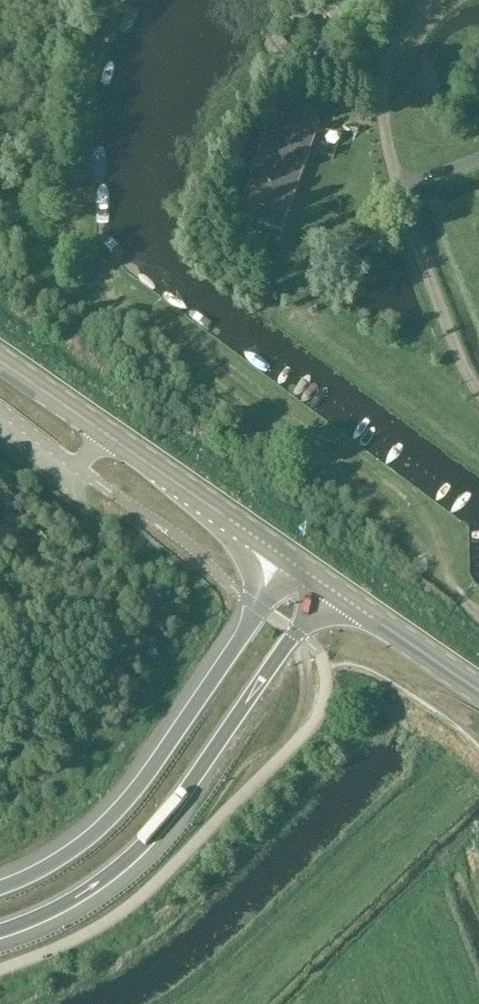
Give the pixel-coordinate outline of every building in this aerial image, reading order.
[(264,144),(219,162),(260,262),(305,244),(264,144)]
